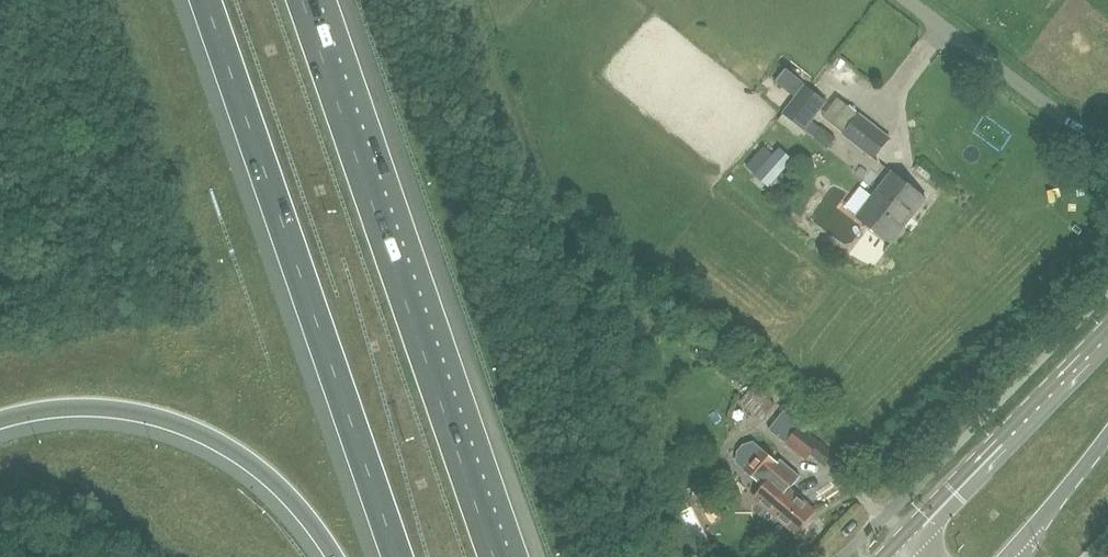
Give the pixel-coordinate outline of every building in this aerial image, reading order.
[(804,83),(782,112),(805,130),(812,121),(827,101),(804,83)] [(891,136),(859,112),(842,133),(874,159),(891,136)] [(836,137),(822,126),(821,128),(812,121),(805,130),(828,148),(836,137)] [(756,175),(771,188),(795,161),(781,148),(756,175)] [(892,170),(856,216),(890,242),(926,197),(892,170)] [(861,204),(877,182),(864,173),(848,195),(861,204)] [(740,403),(761,421),(776,404),(754,386),(740,403)] [(836,453),(800,425),(785,443),(805,459),(810,454),(826,466),(836,453)] [(815,511),(790,489),(800,476),(781,460),(778,462),(761,448),(761,449),(753,442),(742,445),(737,451),(736,462),(744,469),(743,470),(761,485),(762,484),(769,490),(759,501),(771,511),(795,533),(815,511)]
